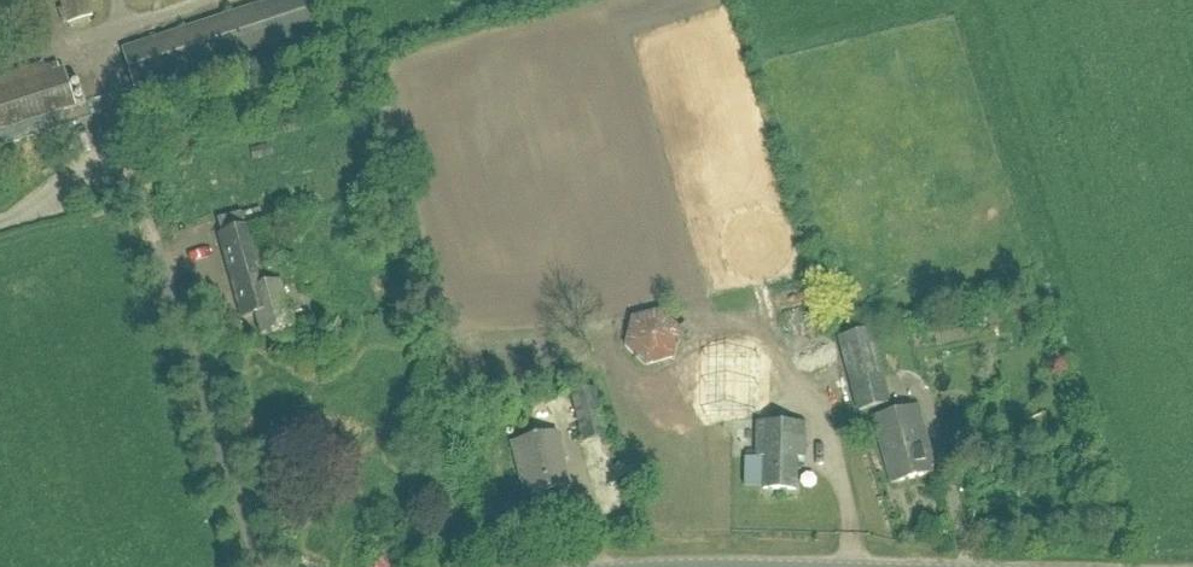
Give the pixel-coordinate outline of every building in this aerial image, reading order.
[(87,0),(61,0),(69,25),(92,18),(87,0)] [(318,0),(276,0),(122,50),(135,89),(326,26),(318,0)] [(43,65),(0,78),(0,142),(2,148),(68,127),(63,112),(75,108),(63,70),(60,71),(58,66),(45,70),(43,65)] [(182,181),(180,162),(166,164),(168,183),(182,181)] [(262,223),(259,211),(243,216),(242,213),(218,220),(222,234),(249,227),(262,223)] [(249,227),(222,234),(223,236),(219,236),(233,285),(235,285),(244,319),(255,316),(260,335),(291,326),(280,283),(266,287),(249,227)] [(890,405),(871,331),(836,340),(855,414),(890,405)] [(725,355),(690,361),(695,391),(701,390),(707,426),(762,417),(756,381),(750,382),(745,352),(725,355)] [(832,361),(816,367),(822,382),(838,377),(832,361)] [(606,439),(595,391),(571,396),(583,444),(606,439)] [(923,424),(919,409),(874,422),(878,436),(891,484),(933,473),(931,467),(935,466),(923,424)] [(755,422),(729,424),(730,438),(741,438),(741,451),(756,450),(755,422)] [(805,425),(758,424),(757,459),(763,459),(763,490),(796,490),(797,460),(804,460),(805,425)] [(569,487),(556,435),(512,445),(525,497),(569,487)]
